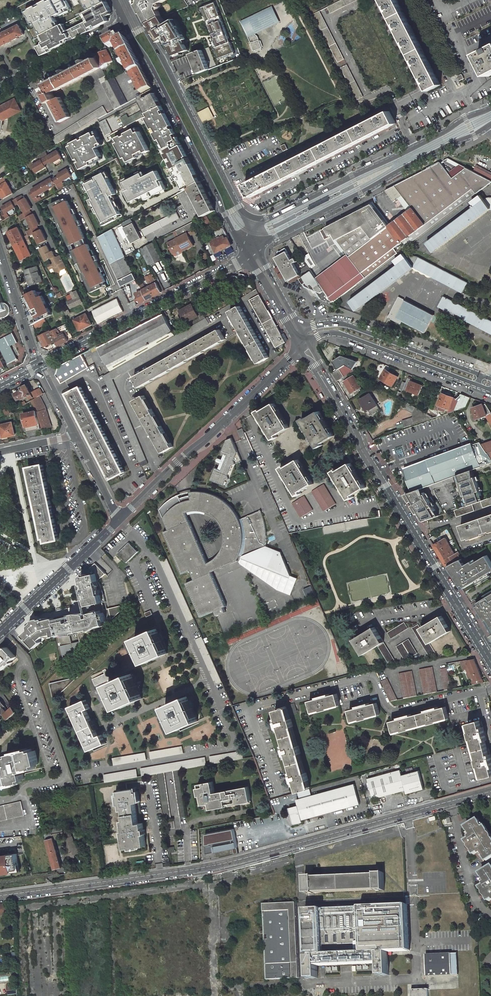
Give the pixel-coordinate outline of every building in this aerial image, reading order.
[(71,10),(66,0),(46,0),(25,10),(32,24),(38,37),(59,26),(55,18),(71,10)] [(106,0),(81,0),(87,12),(107,2),(106,0)] [(159,4),(166,0),(136,0),(136,2),(137,5),(141,14),(142,13),(148,23),(155,19),(162,16),(157,8),(159,4)] [(327,7),(331,13),(357,0),(341,0),(327,7)] [(391,19),(404,13),(398,0),(382,0),(391,19)] [(112,11),(107,2),(87,12),(83,14),(87,21),(65,32),(62,25),(59,26),(40,36),(44,43),(37,47),(42,55),(109,21),(105,14),(112,11)] [(204,6),(201,7),(206,20),(211,35),(215,44),(220,59),(231,55),(234,54),(233,51),(217,8),(215,2),(204,6)] [(256,33),(280,22),(273,7),(241,21),(251,43),(251,44),(253,50),(254,50),(254,51),(256,50),(256,52),(262,50),(261,48),(262,48),(262,47),(263,46),(261,41),(260,41),(259,40),(258,36),(257,35),(256,35),(255,35),(256,33)] [(313,14),(338,62),(344,59),(320,11),(313,14)] [(404,13),(391,19),(410,55),(422,49),(413,31),(404,13)] [(162,16),(148,24),(160,43),(165,39),(175,56),(183,53),(188,51),(189,50),(186,44),(184,41),(186,40),(187,40),(175,19),(166,24),(162,16)] [(0,36),(0,48),(24,35),(20,26),(0,36)] [(118,37),(107,42),(111,49),(118,46),(122,55),(132,50),(127,40),(125,40),(124,39),(123,40),(122,38),(119,39),(118,37)] [(478,55),(488,76),(490,75),(490,48),(478,55)] [(422,49),(410,55),(428,91),(441,85),(432,67),(422,49)] [(124,65),(126,68),(128,67),(132,75),(142,70),(132,50),(122,55),(127,63),(124,65)] [(202,50),(191,54),(198,74),(209,69),(202,50)] [(102,68),(113,62),(108,52),(88,62),(86,59),(83,61),(85,64),(69,72),(67,69),(63,71),(65,74),(45,85),(47,88),(45,88),(46,89),(44,90),(45,93),(44,93),(49,103),(51,102),(61,122),(71,117),(60,97),(56,99),(53,94),(102,68)] [(363,97),(347,65),(341,68),(357,100),(363,97)] [(142,70),(132,75),(143,94),(152,89),(142,70)] [(108,80),(121,106),(128,103),(114,76),(107,79),(108,80)] [(108,80),(102,84),(115,110),(121,106),(108,80)] [(155,93),(140,101),(144,110),(146,113),(161,106),(155,93)] [(15,99),(0,107),(0,132),(1,127),(2,121),(8,118),(21,111),(16,102),(15,99)] [(108,113),(103,106),(53,138),(57,144),(60,142),(97,118),(99,118),(108,113)] [(182,145),(161,106),(146,113),(145,114),(164,150),(165,149),(172,146),(174,149),(182,145)] [(198,113),(203,124),(215,118),(209,107),(198,113)] [(146,113),(144,110),(129,118),(127,114),(120,118),(125,127),(142,118),(141,116),(145,114),(146,113)] [(390,111),(353,130),(360,142),(378,133),(396,124),(390,111)] [(119,142),(117,143),(125,158),(127,157),(129,162),(138,157),(137,155),(144,151),(146,153),(150,151),(140,132),(137,133),(135,129),(126,134),(127,135),(123,137),(122,135),(117,138),(119,142)] [(353,130),(317,148),(323,161),(341,151),(360,142),(353,130)] [(73,145),(70,147),(77,160),(80,159),(81,162),(79,163),(82,169),(103,159),(97,148),(100,147),(99,144),(102,143),(98,135),(96,137),(93,132),(84,137),(85,139),(82,141),(81,139),(72,143),(73,145)] [(173,169),(180,165),(179,163),(189,158),(182,145),(174,149),(172,146),(165,149),(164,150),(167,158),(173,169)] [(317,148),(281,166),(287,179),(305,170),(323,161),(317,148)] [(41,158),(42,160),(33,166),(37,173),(46,167),(45,165),(44,163),(50,159),(52,162),(53,164),(53,163),(62,158),(58,151),(49,157),(46,151),(39,155),(41,158)] [(189,158),(179,163),(180,165),(191,186),(201,182),(189,158)] [(440,162),(386,190),(394,201),(400,197),(410,210),(466,168),(449,159),(448,158),(444,161),(448,169),(447,170),(440,162)] [(180,165),(173,169),(184,190),(189,187),(190,187),(191,186),(180,165)] [(473,171),(490,180),(490,172),(476,165),(473,171)] [(281,166),(245,185),(251,198),(269,188),(287,179),(281,166)] [(317,281),(318,282),(324,291),(331,302),(332,303),(339,298),(390,260),(389,258),(397,252),(394,248),(402,241),(407,247),(490,183),(490,181),(473,171),(469,169),(466,168),(410,210),(389,226),(345,259),(344,261),(329,272),(327,269),(324,272),(326,274),(317,281)] [(36,196),(55,186),(63,182),(72,176),(68,169),(58,175),(59,176),(61,179),(54,183),(52,180),(52,179),(32,190),(33,192),(35,195),(32,197),(36,203),(41,200),(40,197),(37,198),(36,196)] [(142,173),(125,183),(127,187),(129,191),(127,192),(132,202),(143,196),(145,200),(146,199),(150,197),(150,199),(155,196),(155,195),(160,193),(160,194),(165,192),(165,190),(166,189),(164,186),(163,186),(160,181),(162,180),(157,171),(151,174),(147,177),(145,178),(142,173)] [(116,220),(115,217),(121,214),(114,200),(112,196),(114,195),(116,194),(105,172),(84,183),(88,192),(91,191),(95,198),(92,199),(91,200),(104,226),(116,220)] [(213,207),(201,182),(191,186),(190,187),(189,187),(193,195),(192,196),(198,208),(199,207),(201,211),(202,212),(213,207)] [(3,194),(1,195),(3,199),(13,194),(6,183),(0,186),(0,189),(1,190),(3,194)] [(475,207),(427,243),(434,252),(490,209),(484,200),(481,195),(471,202),(475,207)] [(15,208),(16,208),(15,206),(19,204),(23,209),(30,205),(26,197),(24,199),(19,202),(17,198),(2,207),(4,212),(1,213),(5,220),(10,217),(7,213),(15,208)] [(84,275),(91,289),(98,286),(99,289),(104,287),(102,283),(106,282),(100,268),(101,268),(97,261),(96,261),(88,244),(86,245),(83,240),(86,239),(78,221),(75,214),(74,214),(68,201),(64,203),(62,199),(57,202),(59,205),(52,208),(70,246),(71,246),(74,245),(77,243),(79,248),(76,250),(73,251),(81,268),(80,269),(83,276),(84,275)] [(372,204),(325,228),(330,237),(333,236),(338,243),(347,254),(344,257),(345,259),(389,226),(372,204)] [(27,218),(32,229),(26,232),(28,236),(34,233),(40,244),(47,240),(42,229),(39,231),(36,232),(34,228),(37,226),(40,225),(34,214),(32,215),(30,216),(27,211),(30,210),(32,208),(30,205),(23,209),(25,213),(18,216),(20,221),(27,218)] [(204,217),(215,211),(214,209),(213,207),(202,212),(203,214),(204,217)] [(176,212),(141,229),(145,236),(180,218),(176,212)] [(142,238),(132,219),(125,222),(113,229),(98,237),(111,264),(122,258),(120,254),(114,242),(118,239),(122,237),(120,234),(124,232),(122,229),(124,228),(132,243),(142,238)] [(174,257),(197,247),(191,234),(198,231),(194,223),(174,232),(177,238),(168,242),(174,257)] [(18,227),(8,232),(15,246),(25,241),(18,227)] [(211,241),(217,254),(233,247),(225,228),(222,229),(225,235),(211,241)] [(320,231),(325,240),(326,239),(330,237),(325,228),(320,231)] [(114,242),(120,254),(124,252),(118,239),(114,242)] [(15,246),(21,260),(31,255),(25,241),(15,246)] [(150,266),(164,259),(155,242),(141,249),(150,266)] [(54,261),(53,265),(51,264),(48,265),(50,269),(54,267),(56,268),(55,271),(60,273),(61,270),(67,268),(61,255),(57,257),(55,256),(53,251),(51,252),(47,246),(40,249),(46,261),(49,260),(49,257),(53,259),(54,261)] [(275,257),(288,281),(300,275),(294,263),(297,261),(295,258),(292,260),(287,251),(286,248),(280,251),(278,251),(277,256),(275,257)] [(414,267),(407,258),(404,254),(395,261),(398,265),(350,302),(357,311),(414,267)] [(409,258),(407,258),(414,267),(449,286),(454,276),(443,270),(436,267),(419,258),(416,256),(415,256),(414,256),(413,256),(411,257),(409,258)] [(111,264),(121,286),(127,284),(137,279),(126,257),(122,258),(111,264)] [(450,257),(446,263),(465,273),(467,271),(464,270),(466,265),(450,257)] [(308,266),(301,270),(305,275),(311,271),(310,269),(308,266)] [(37,267),(25,271),(30,285),(42,281),(37,267)] [(303,276),(310,287),(314,285),(318,282),(317,281),(311,271),(305,275),(303,276)] [(145,278),(150,287),(155,297),(162,293),(162,291),(152,274),(145,278)] [(304,287),(317,292),(320,293),(324,291),(318,282),(314,285),(310,287),(303,276),(298,280),(302,286),(303,285),(304,287)] [(454,276),(449,286),(462,293),(463,291),(468,283),(454,276)] [(140,284),(143,291),(148,300),(155,297),(150,287),(146,289),(143,282),(140,284)] [(33,325),(34,324),(45,318),(52,315),(50,312),(51,312),(49,307),(43,295),(40,297),(36,290),(23,296),(33,325)] [(72,293),(75,299),(80,296),(77,290),(72,293)] [(137,293),(142,303),(148,300),(143,291),(142,290),(142,291),(137,293)] [(317,292),(322,301),(326,302),(327,302),(328,303),(329,303),(331,302),(324,291),(320,293),(317,292)] [(260,295),(250,300),(276,347),(285,342),(286,342),(260,295)] [(5,317),(7,316),(9,314),(10,311),(9,308),(8,305),(5,303),(2,302),(0,296),(0,318),(1,318),(2,320),(5,318),(5,317)] [(79,304),(83,302),(80,296),(75,299),(69,301),(67,302),(70,308),(79,304)] [(439,306),(490,334),(490,321),(444,296),(439,306)] [(401,321),(424,333),(430,321),(433,316),(433,315),(411,304),(405,300),(404,301),(403,300),(398,297),(387,318),(391,320),(400,324),(401,321)] [(92,311),(99,325),(123,312),(117,298),(92,311)] [(195,304),(181,309),(186,323),(200,318),(195,304)] [(240,306),(230,312),(240,331),(259,363),(269,358),(240,306)] [(74,320),(80,331),(92,324),(86,314),(74,320)] [(163,314),(98,348),(111,372),(175,336),(163,314)] [(140,463),(146,460),(113,379),(211,323),(208,317),(206,318),(175,336),(111,372),(104,376),(140,463)] [(37,329),(47,324),(45,318),(34,324),(37,329)] [(59,336),(57,332),(56,329),(51,331),(54,338),(59,336)] [(220,329),(134,377),(140,388),(225,339),(220,330),(220,329)] [(51,331),(39,337),(44,347),(55,341),(56,341),(54,338),(51,331)] [(62,344),(68,341),(68,340),(64,333),(59,336),(54,338),(56,341),(55,341),(58,346),(62,344)] [(9,364),(18,360),(10,346),(17,342),(13,334),(0,340),(0,347),(9,364)] [(56,376),(57,377),(61,384),(89,368),(82,355),(59,367),(56,376)] [(342,355),(332,361),(338,369),(346,364),(353,369),(358,361),(342,355)] [(338,369),(333,373),(337,381),(355,370),(353,369),(346,364),(338,369)] [(393,387),(399,378),(395,376),(394,377),(386,372),(381,380),(393,387)] [(350,378),(343,381),(352,395),(361,389),(354,377),(351,379),(350,378)] [(423,385),(412,381),(413,380),(409,379),(407,383),(403,382),(401,389),(408,392),(409,391),(420,394),(423,385)] [(16,393),(19,400),(23,398),(23,399),(28,397),(31,395),(27,385),(22,388),(23,390),(16,393)] [(106,470),(110,478),(111,479),(118,475),(124,472),(82,387),(68,394),(71,400),(79,416),(87,432),(96,449),(106,470)] [(36,398),(40,396),(43,394),(40,389),(33,392),(36,398)] [(360,401),(367,413),(370,411),(373,416),(381,411),(370,394),(360,401)] [(459,400),(443,394),(439,405),(441,406),(440,409),(446,411),(447,408),(450,409),(449,413),(454,411),(466,407),(470,397),(461,394),(459,400)] [(140,398),(134,401),(163,453),(173,447),(144,395),(140,398)] [(52,427),(46,408),(40,396),(36,398),(34,400),(33,400),(39,412),(38,412),(41,424),(43,429),(52,427)] [(413,417),(402,421),(404,427),(433,418),(427,414),(405,401),(401,406),(414,414),(413,417)] [(289,428),(274,403),(262,411),(261,409),(256,412),(273,440),(278,437),(277,435),(289,428)] [(486,404),(473,409),(477,420),(483,418),(484,420),(488,418),(490,423),(490,412),(486,404)] [(433,418),(440,416),(429,409),(427,414),(433,418)] [(36,411),(23,414),(24,418),(26,427),(39,424),(36,411)] [(334,436),(319,411),(307,419),(306,417),(301,420),(318,448),(323,445),(322,443),(334,436)] [(0,425),(0,426),(2,436),(3,439),(8,438),(8,436),(15,435),(14,433),(12,423),(0,425)] [(237,430),(241,437),(246,435),(242,428),(237,430)] [(228,453),(220,472),(218,471),(219,469),(215,468),(210,480),(227,487),(230,479),(228,475),(233,465),(242,461),(234,443),(232,438),(226,440),(222,450),(225,452),(227,452),(228,453)] [(490,463),(490,458),(488,453),(487,453),(480,442),(473,444),(473,443),(409,466),(408,467),(407,467),(404,468),(405,470),(412,492),(423,488),(456,476),(473,470),(490,463)] [(404,458),(400,446),(394,449),(398,460),(404,458)] [(221,463),(219,469),(218,471),(220,472),(228,453),(227,452),(225,452),(224,454),(222,460),(221,463)] [(313,484),(298,459),(286,467),(285,465),(280,468),(297,496),(302,493),(301,492),(313,484)] [(337,469),(333,472),(350,499),(353,498),(354,497),(353,495),(366,487),(351,463),(338,470),(337,469)] [(43,535),(43,538),(45,538),(46,542),(59,539),(43,465),(35,466),(29,468),(43,535)] [(473,470),(456,476),(458,483),(459,483),(464,495),(467,494),(470,505),(472,504),(481,501),(477,492),(480,491),(475,477),(474,477),(473,470)] [(336,504),(324,484),(312,491),(324,511),(336,504)] [(410,493),(405,494),(408,498),(410,502),(413,501),(415,503),(412,505),(417,514),(419,512),(424,521),(428,520),(436,517),(432,509),(434,507),(426,494),(425,494),(424,491),(423,488),(412,492),(410,493)] [(168,513),(164,519),(168,529),(164,531),(182,574),(190,571),(194,580),(186,583),(201,617),(215,611),(216,616),(226,612),(224,607),(226,606),(212,572),(204,576),(200,567),(208,563),(186,512),(189,511),(193,510),(198,510),(202,511),(207,512),(211,514),(213,515),(216,518),(219,521),(222,525),(222,527),(224,532),(225,536),(224,541),(224,545),(222,548),(240,555),(243,556),(291,576),(281,552),(266,546),(267,541),(267,537),(267,532),(266,528),(265,524),(264,520),(263,515),(261,511),(240,520),(238,515),(235,511),(233,509),(229,504),(225,500),(222,499),(218,496),(214,495),(209,493),(203,492),(197,492),(194,492),(191,492),(190,492),(190,496),(191,501),(184,502),(178,505),(173,509),(168,513)] [(160,510),(164,519),(168,513),(173,509),(178,505),(184,502),(191,501),(190,496),(185,497),(180,499),(179,495),(176,496),(172,499),(167,502),(163,506),(160,510)] [(313,510),(304,496),(292,503),(301,517),(313,510)] [(490,505),(490,497),(481,501),(483,508),(490,505)] [(457,517),(474,511),(472,504),(470,505),(455,510),(457,517)] [(461,525),(466,539),(490,531),(490,515),(461,525)] [(455,554),(446,538),(434,545),(447,567),(448,566),(457,561),(462,559),(460,554),(459,552),(455,554)] [(138,551),(129,542),(117,553),(126,563),(127,562),(128,561),(138,551)] [(212,572),(237,561),(240,555),(222,548),(222,549),(220,553),(217,557),(214,560),(212,561),(208,563),(200,567),(204,576),(212,572)] [(461,587),(463,585),(465,588),(475,581),(477,584),(490,575),(489,573),(490,572),(490,562),(487,555),(478,561),(474,563),(472,561),(466,565),(462,559),(457,561),(448,566),(461,587)] [(291,576),(243,556),(240,561),(241,564),(279,590),(292,595),(299,578),(291,576)] [(90,633),(95,632),(95,634),(98,633),(109,623),(110,621),(110,620),(110,619),(110,618),(109,618),(109,617),(108,617),(107,616),(106,610),(104,610),(102,604),(104,603),(103,603),(106,602),(105,594),(101,595),(100,594),(96,595),(96,592),(102,591),(101,588),(102,587),(101,584),(99,581),(106,574),(97,564),(82,577),(85,588),(83,589),(83,594),(83,595),(87,595),(88,598),(86,599),(91,614),(87,615),(87,614),(80,613),(74,614),(70,615),(71,619),(67,620),(66,616),(64,616),(65,620),(59,622),(59,621),(56,622),(59,635),(65,664),(75,654),(69,629),(73,628),(74,633),(79,632),(80,637),(90,635),(90,633)] [(312,586),(304,589),(308,599),(316,595),(312,586)] [(475,604),(477,606),(481,612),(478,614),(481,618),(483,617),(486,621),(488,624),(490,630),(490,591),(484,596),(485,598),(478,602),(475,604)] [(109,623),(125,608),(124,605),(106,610),(107,616),(108,617),(109,617),(109,618),(110,618),(110,619),(110,620),(110,621),(109,623)] [(447,624),(442,616),(421,628),(430,643),(451,631),(447,624)] [(37,624),(33,627),(32,626),(29,627),(30,629),(24,635),(35,647),(36,648),(42,642),(40,640),(45,636),(51,637),(55,636),(59,635),(56,622),(54,618),(44,620),(44,619),(40,619),(40,618),(35,619),(37,624)] [(408,628),(404,622),(387,633),(391,639),(408,628)] [(435,653),(418,624),(412,628),(429,657),(435,653)] [(384,642),(374,627),(359,636),(354,640),(363,654),(384,642)] [(167,653),(157,629),(135,639),(146,663),(155,659),(167,653)] [(83,648),(98,633),(95,634),(95,632),(90,633),(90,635),(80,637),(82,645),(83,648)] [(459,637),(451,642),(456,651),(465,645),(459,637)] [(408,639),(396,646),(405,661),(417,653),(408,639)] [(394,660),(384,643),(378,646),(388,664),(394,660)] [(7,647),(2,652),(0,654),(0,668),(2,670),(7,666),(9,664),(10,665),(12,662),(12,661),(16,657),(7,647)] [(469,680),(472,679),(474,684),(480,683),(484,682),(474,659),(467,660),(460,661),(461,664),(463,670),(466,669),(468,673),(467,673),(469,680)] [(419,669),(424,694),(437,692),(432,667),(419,669)] [(451,689),(447,667),(440,669),(444,690),(451,689)] [(95,686),(108,680),(109,683),(112,682),(106,669),(103,670),(105,674),(92,679),(95,686)] [(399,673),(404,698),(417,696),(412,671),(399,673)] [(142,698),(131,674),(119,680),(109,684),(120,708),(131,703),(142,698)] [(54,700),(68,686),(78,676),(60,681),(50,683),(54,700)] [(381,681),(390,701),(398,700),(387,678),(382,681),(381,681)] [(339,702),(337,693),(329,695),(329,694),(316,697),(317,699),(309,701),(309,702),(312,712),(321,710),(321,711),(328,709),(328,708),(340,705),(339,702)] [(198,720),(187,696),(180,699),(165,706),(176,730),(179,729),(198,720)] [(0,719),(1,718),(1,717),(1,716),(1,715),(5,715),(9,719),(17,712),(13,707),(9,711),(7,712),(5,709),(6,708),(0,700),(0,720),(0,719)] [(82,730),(94,725),(87,709),(90,708),(87,700),(72,706),(71,706),(82,730)] [(380,714),(377,703),(369,705),(369,703),(356,706),(357,708),(349,710),(352,721),(360,719),(361,720),(368,718),(368,717),(380,714)] [(418,714),(421,725),(429,723),(430,724),(437,722),(437,720),(449,717),(449,716),(446,706),(438,708),(438,706),(425,710),(426,711),(418,714)] [(282,735),(293,732),(291,724),(292,724),(290,716),(289,716),(286,707),(275,710),(277,717),(275,718),(278,731),(280,730),(282,735)] [(421,725),(418,714),(411,716),(411,714),(398,717),(399,719),(391,721),(394,733),(402,730),(402,732),(410,730),(410,728),(421,725)] [(475,751),(487,748),(485,741),(487,740),(484,730),(482,731),(479,720),(468,723),(470,731),(469,731),(471,739),(472,739),(475,751)] [(94,725),(82,730),(90,750),(93,749),(106,743),(102,735),(99,736),(94,725)] [(290,764),(301,760),(299,752),(300,752),(298,744),(297,745),(293,732),(282,735),(285,745),(283,746),(286,758),(288,758),(290,764)] [(159,750),(150,752),(151,759),(184,754),(183,747),(159,750)] [(475,751),(478,758),(476,759),(479,766),(480,766),(483,778),(490,776),(490,756),(490,754),(489,755),(487,748),(475,751)] [(21,782),(21,780),(24,779),(23,775),(23,772),(25,771),(24,770),(36,767),(35,765),(38,764),(35,750),(32,751),(32,749),(31,749),(9,754),(10,756),(6,757),(7,761),(8,764),(6,765),(6,767),(3,768),(3,767),(0,768),(0,787),(21,782)] [(243,758),(242,751),(209,757),(211,764),(243,758)] [(146,760),(145,753),(134,755),(121,757),(113,758),(114,765),(146,760)] [(301,760),(290,764),(292,771),(291,772),(295,785),(296,785),(298,791),(310,788),(307,778),(308,778),(306,770),(304,771),(301,760)] [(138,776),(136,769),(104,775),(105,782),(138,776)] [(402,775),(400,770),(368,779),(373,799),(403,790),(406,790),(407,794),(424,789),(421,776),(420,774),(419,770),(402,775)] [(211,807),(215,806),(215,807),(215,808),(224,807),(224,805),(235,803),(235,805),(238,804),(243,803),(250,802),(250,800),(251,800),(248,787),(220,792),(215,793),(213,781),(199,784),(201,796),(203,804),(205,804),(205,808),(211,807)] [(361,804),(355,783),(298,800),(299,806),(290,809),(295,825),(304,822),(303,820),(361,804)] [(138,824),(135,803),(139,802),(139,797),(137,797),(136,788),(119,791),(120,799),(118,799),(119,805),(122,804),(125,825),(123,826),(125,837),(123,837),(125,849),(130,848),(130,847),(141,846),(146,846),(143,823),(138,824)] [(0,806),(0,821),(24,815),(21,801),(0,806)] [(466,841),(474,855),(478,852),(480,854),(482,853),(487,861),(490,858),(490,836),(485,826),(483,827),(478,819),(466,827),(471,835),(469,836),(470,838),(466,841)] [(234,829),(206,834),(206,854),(232,848),(237,847),(234,829)] [(75,844),(73,837),(66,839),(67,846),(68,848),(70,856),(75,855),(80,854),(77,843),(75,844)] [(55,840),(54,838),(46,840),(54,869),(62,867),(55,840)] [(11,872),(11,871),(18,870),(16,854),(0,856),(0,874),(11,872)] [(481,888),(489,901),(490,900),(490,867),(481,873),(486,882),(484,883),(485,885),(481,888)] [(384,890),(384,873),(375,873),(375,875),(315,877),(313,877),(313,876),(305,876),(305,894),(314,893),(376,890),(376,891),(384,890)] [(8,903),(0,905),(0,914),(3,913),(5,915),(9,914),(8,903)] [(299,978),(296,903),(264,904),(267,979),(299,978)] [(407,905),(306,909),(308,978),(318,978),(317,965),(325,965),(379,963),(379,967),(379,969),(379,975),(389,975),(388,954),(388,952),(409,951),(407,905)] [(457,954),(426,955),(427,975),(427,976),(458,975),(457,954)] [(9,995),(18,994),(18,987),(14,987),(13,985),(7,985),(9,995)] [(408,995),(431,995),(430,988),(407,989),(408,995)]
